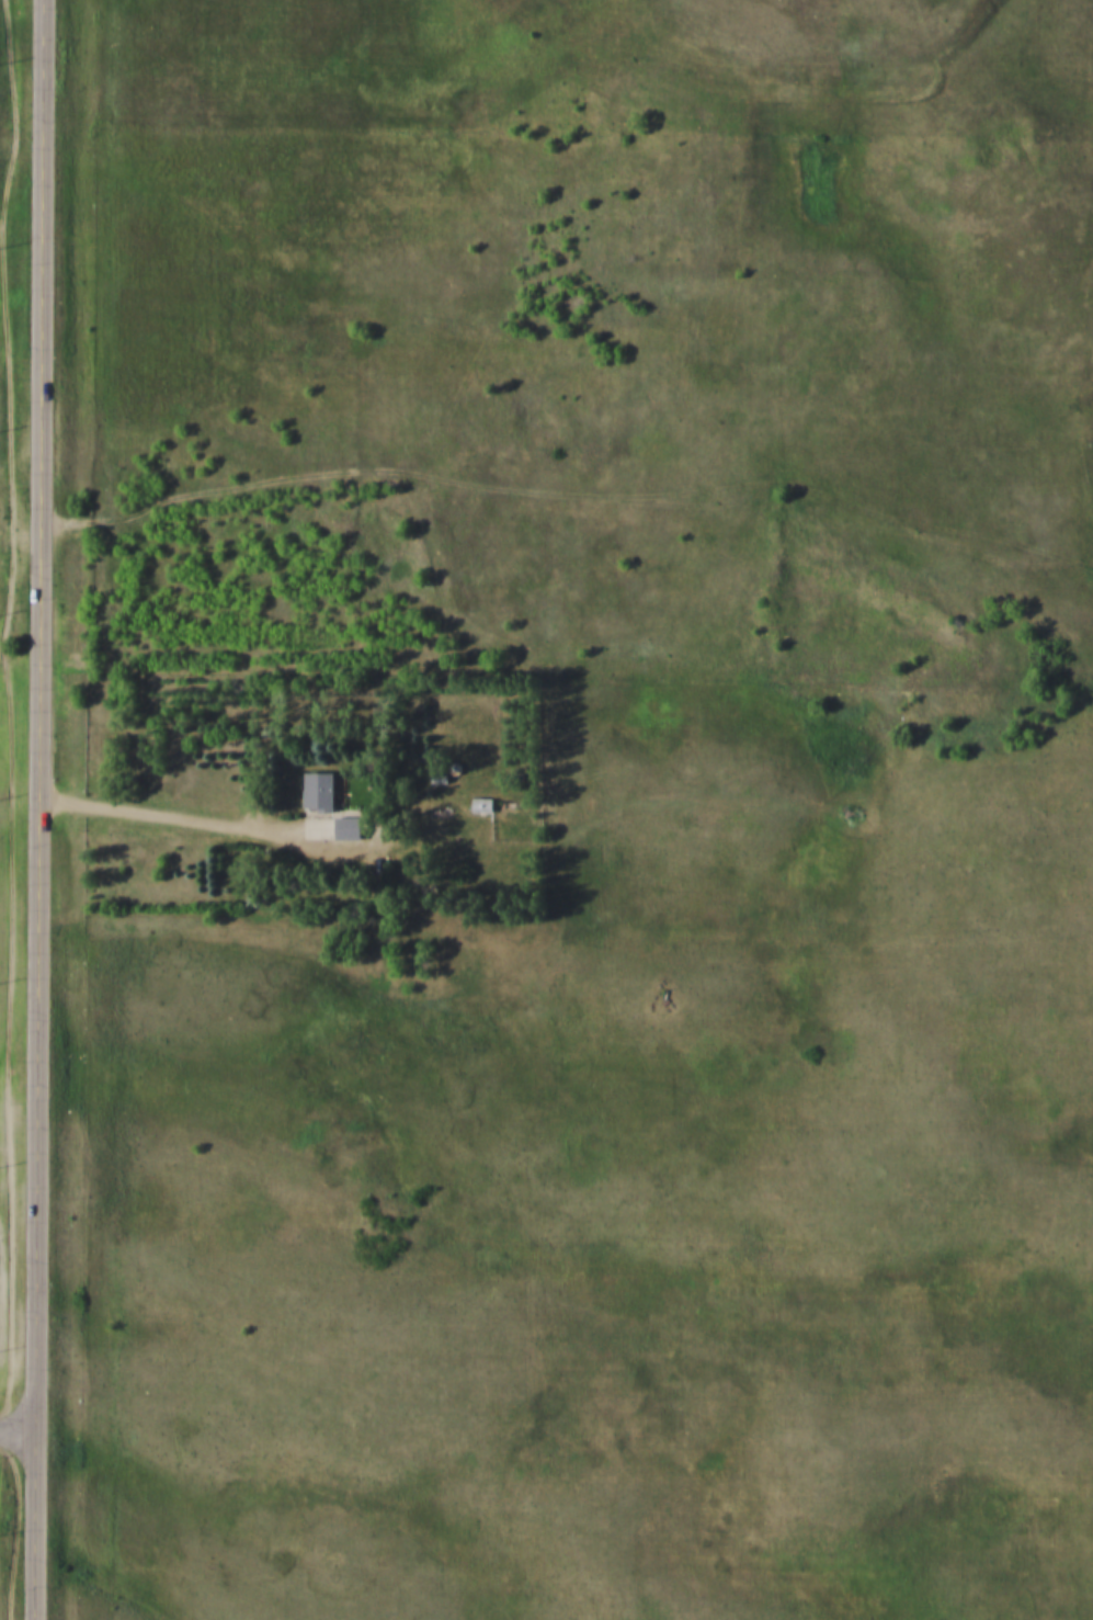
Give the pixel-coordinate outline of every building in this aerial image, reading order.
[(308,772),(308,809),(337,809),(337,772),(308,772)] [(496,799),(476,799),(476,812),(496,812),(496,799)] [(364,839),(364,817),(338,817),(338,839),(364,839)]
